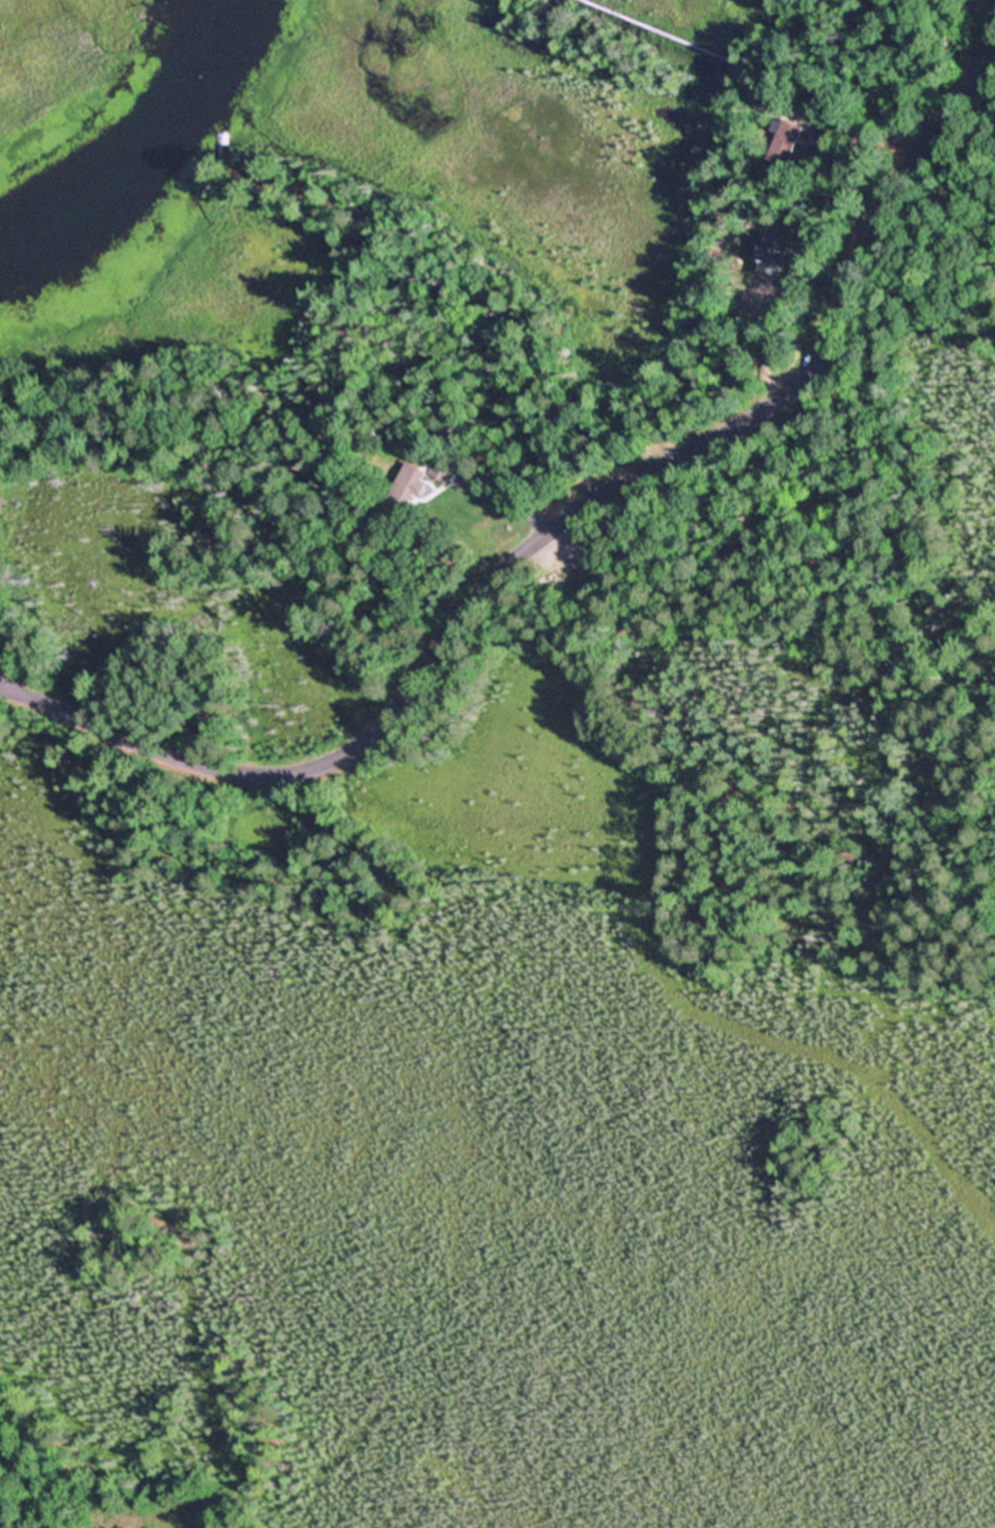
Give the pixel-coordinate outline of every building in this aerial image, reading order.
[(779,119),(786,123),(788,120),(806,128),(789,167),(772,160),(783,135),(774,131),(779,119)] [(12,447),(0,449),(0,428),(8,427),(12,447)] [(463,461),(451,484),(431,473),(443,450),(463,461)] [(429,484),(423,496),(418,494),(411,507),(393,498),(412,462),(430,472),(424,482),(429,484)]
